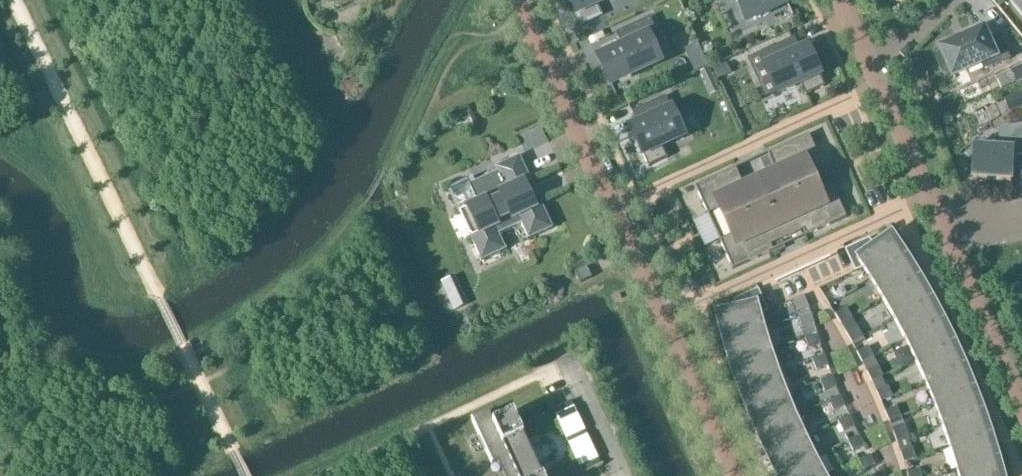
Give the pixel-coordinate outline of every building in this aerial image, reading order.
[(583,26),(602,17),(598,9),(596,5),(607,0),(571,0),(577,14),(579,17),(579,18),(583,26)] [(746,22),(786,4),(792,17),(793,16),(789,7),(787,3),(786,0),(736,0),(746,22)] [(1021,12),(1021,0),(1012,0),(1021,12)] [(650,16),(615,32),(621,46),(604,54),(607,61),(601,64),(610,83),(660,60),(653,45),(661,41),(650,16)] [(1010,59),(999,36),(988,41),(983,29),(968,36),(968,35),(955,41),(955,42),(940,49),(943,56),(937,59),(943,72),(949,69),(953,77),(983,63),(986,70),(1010,59)] [(795,38),(760,54),(764,63),(778,93),(800,83),(802,87),(806,96),(825,87),(821,78),(808,48),(800,51),(798,48),(799,47),(795,38)] [(709,68),(700,72),(704,82),(714,78),(709,68)] [(1002,101),(1008,116),(1021,109),(1021,92),(1002,101)] [(645,159),(649,168),(668,159),(664,150),(662,146),(684,136),(672,110),(671,110),(669,106),(665,97),(632,113),(636,122),(637,121),(638,125),(631,129),(643,155),(645,159)] [(998,149),(989,149),(982,141),(967,155),(974,162),(973,182),(1011,184),(1012,156),(1021,156),(1021,125),(999,129),(998,149)] [(767,154),(768,155),(768,154),(777,173),(744,188),(736,169),(736,168),(694,186),(708,215),(709,215),(708,214),(720,209),(726,222),(732,235),(720,241),(720,240),(719,240),(732,270),(773,251),(773,250),(772,250),(770,245),(786,238),(802,231),(805,236),(804,236),(805,237),(846,218),(833,189),(831,190),(832,190),(820,196),(808,169),(820,164),(820,165),(821,164),(808,135),(767,154)] [(467,180),(447,189),(459,215),(467,211),(477,234),(470,237),(482,262),(506,251),(497,230),(520,220),(529,240),(554,229),(542,205),(535,208),(524,184),(531,181),(520,156),(498,167),(495,168),(497,173),(470,186),(467,180)] [(768,157),(760,161),(764,171),(772,167),(768,157)] [(864,242),(846,250),(856,272),(863,269),(870,280),(904,258),(890,237),(870,251),(864,242)] [(781,241),(772,245),(776,253),(785,249),(781,241)] [(917,279),(904,258),(870,280),(882,300),(917,279)] [(576,273),(581,284),(592,278),(587,267),(576,273)] [(929,300),(917,279),(882,300),(894,320),(929,300)] [(758,290),(740,298),(743,308),(720,314),(726,339),(765,328),(761,315),(769,312),(758,290)] [(941,322),(929,300),(894,320),(905,341),(941,322)] [(846,308),(835,315),(841,325),(852,318),(846,308)] [(814,325),(811,315),(799,318),(802,329),(814,325)] [(952,344),(941,322),(905,341),(915,362),(952,344)] [(852,343),(863,337),(858,327),(846,334),(852,343)] [(726,339),(734,363),(772,350),(765,328),(726,339)] [(805,340),(809,350),(821,346),(818,335),(805,340)] [(962,367),(952,344),(915,362),(925,383),(962,367)] [(862,363),(874,357),(868,347),(857,353),(862,363)] [(742,386),(779,372),(772,350),(734,363),(742,386)] [(813,361),(816,371),(829,366),(825,356),(813,361)] [(872,382),(884,377),(879,366),(867,372),(872,382)] [(972,390),(962,367),(925,383),(934,405),(972,390)] [(742,386),(750,409),(788,394),(779,372),(742,386)] [(820,381),(825,392),(837,387),(832,376),(820,381)] [(876,392),(881,402),(893,397),(888,387),(876,392)] [(980,413),(972,390),(934,405),(943,427),(980,413)] [(760,432),(797,416),(788,394),(750,409),(760,432)] [(841,397),(829,402),(834,412),(845,407),(841,397)] [(577,408),(573,401),(551,411),(555,418),(577,408)] [(885,412),(889,422),(901,417),(897,407),(885,412)] [(472,420),(492,465),(493,465),(493,464),(509,456),(504,445),(524,436),(514,415),(495,424),(489,413),(473,420),(472,420)] [(988,436),(980,413),(943,427),(950,449),(988,436)] [(760,432),(770,454),(806,437),(797,416),(760,432)] [(850,416),(838,422),(843,432),(855,426),(850,416)] [(905,428),(893,432),(897,443),(909,438),(905,428)] [(568,447),(590,437),(586,429),(564,439),(568,447)] [(497,475),(543,475),(524,436),(504,445),(509,456),(493,464),(493,465),(492,465),(497,475)] [(859,436),(848,442),(853,452),(865,446),(859,436)] [(996,460),(988,436),(950,449),(957,471),(996,460)] [(817,458),(806,437),(770,454),(781,475),(782,475),(817,458)] [(901,453),(904,463),(916,459),(913,449),(901,453)] [(859,462),(864,471),(875,465),(870,455),(859,462)] [(603,465),(599,457),(577,467),(581,475),(603,465)] [(817,458),(782,475),(826,475),(817,458)] [(996,460),(957,471),(958,475),(1000,475),(996,460)]
